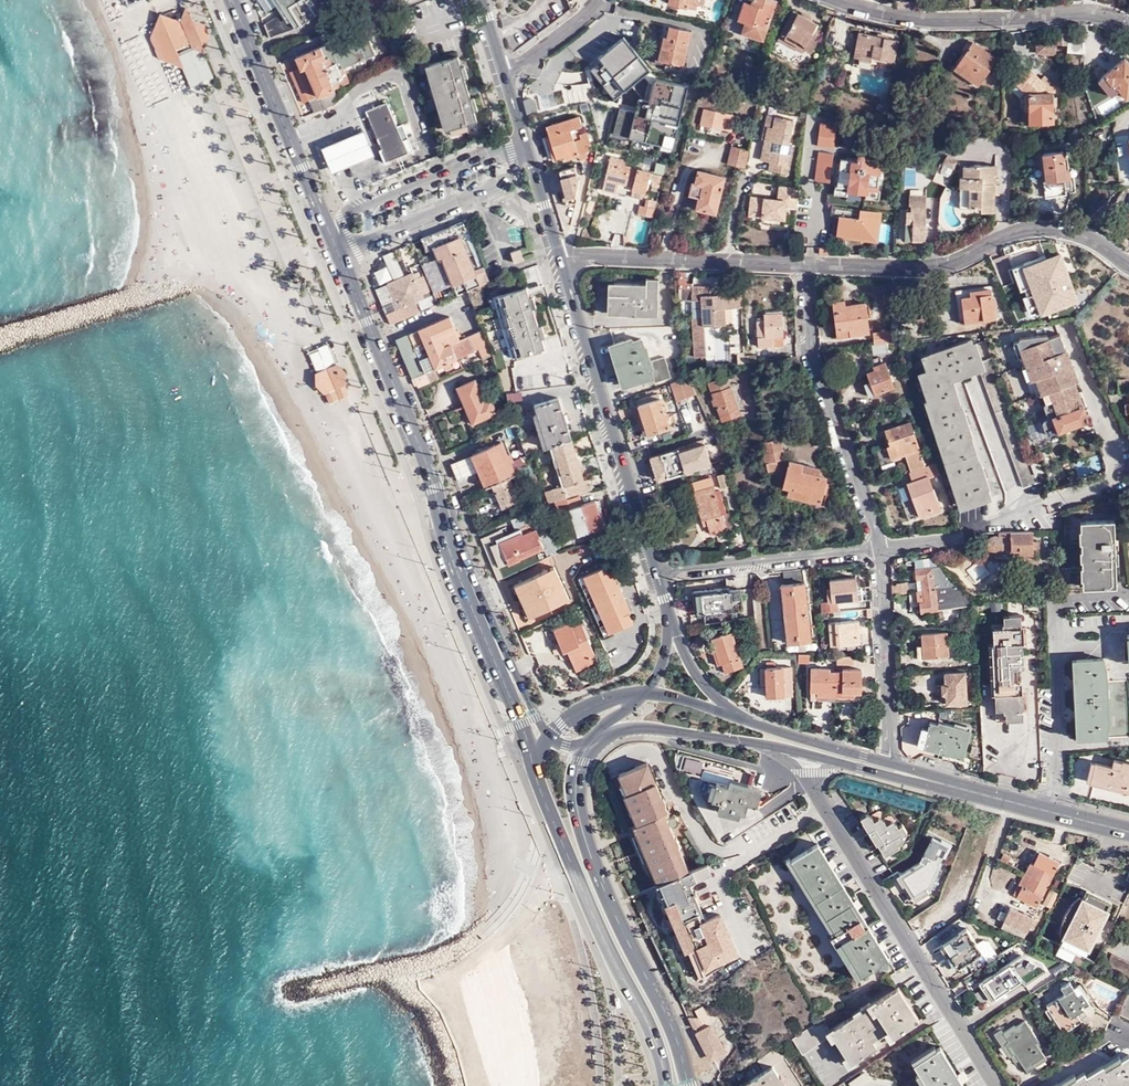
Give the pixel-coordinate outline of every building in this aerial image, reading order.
[(278,8),(281,6),(285,12),(282,14),(264,25),(270,38),(296,28),(316,15),(311,7),(307,1),(308,0),(273,0),(278,8)] [(374,8),(383,4),(381,0),(370,0),(374,8)] [(669,2),(696,8),(697,4),(704,6),(705,0),(670,0),(669,2)] [(751,5),(746,22),(742,33),(763,41),(777,1),(774,0),(761,0),(753,0),(751,5)] [(746,22),(751,5),(745,2),(739,20),(746,22)] [(182,16),(191,13),(187,6),(187,5),(182,16)] [(830,11),(826,9),(823,19),(833,22),(836,13),(835,12),(830,11)] [(780,35),(805,48),(812,53),(823,33),(816,29),(818,25),(793,11),(780,35)] [(199,33),(193,19),(191,13),(182,16),(176,19),(154,28),(152,29),(166,62),(167,62),(194,49),(196,48),(191,37),(199,33)] [(154,28),(176,19),(160,13),(154,28)] [(204,45),(208,53),(208,52),(206,48),(211,35),(207,25),(193,19),(199,33),(204,45)] [(668,66),(669,62),(670,57),(660,54),(664,36),(667,37),(670,26),(663,24),(654,62),(668,66)] [(660,93),(684,100),(691,66),(687,65),(684,65),(689,42),(692,31),(670,26),(667,37),(664,36),(660,54),(670,57),(669,62),(683,66),(679,83),(662,79),(660,93)] [(310,101),(315,113),(335,105),(332,99),(337,97),(334,90),(341,87),(351,83),(344,68),(376,54),(365,28),(297,57),(301,68),(291,72),(304,103),(310,101)] [(1068,41),(1069,29),(1058,28),(1058,41),(1051,41),(1050,44),(1037,43),(1036,54),(1057,55),(1057,45),(1068,45),(1068,41)] [(880,58),(894,61),(898,40),(860,32),(854,57),(874,62),(875,61),(879,62),(880,58)] [(196,48),(204,45),(199,33),(191,37),(196,48)] [(802,53),(805,48),(780,35),(778,39),(802,53)] [(615,97),(649,69),(623,38),(589,66),(615,97)] [(1068,45),(1068,53),(1083,53),(1083,42),(1068,41),(1068,45)] [(684,65),(687,65),(693,43),(689,42),(684,65)] [(971,74),(968,78),(979,85),(997,58),(974,42),(957,65),(971,74)] [(208,54),(208,53),(204,45),(196,48),(194,49),(203,53),(208,54)] [(214,77),(203,53),(194,49),(167,62),(180,67),(190,88),(198,84),(214,77)] [(471,99),(465,79),(469,78),(465,66),(462,67),(459,56),(428,65),(448,131),(478,122),(475,111),(478,109),(475,98),(471,99)] [(874,62),(854,57),(852,65),(873,70),(874,62)] [(1112,85),(1114,83),(1126,99),(1128,97),(1128,62),(1125,57),(1104,76),(1112,85)] [(954,69),(968,78),(971,74),(957,65),(954,69)] [(1046,85),(1041,80),(1031,70),(1023,70),(1017,76),(1017,85),(1029,96),(1029,123),(1054,122),(1054,93),(1056,93),(1056,86),(1050,81),(1046,85)] [(1044,76),(1041,80),(1046,85),(1050,81),(1044,76)] [(589,102),(589,85),(569,86),(569,103),(589,102)] [(334,90),(337,97),(344,94),(341,87),(334,90)] [(366,111),(388,162),(409,153),(387,102),(366,111)] [(730,131),(734,115),(704,108),(701,125),(700,130),(710,133),(712,127),(730,131)] [(773,128),(776,116),(768,115),(762,139),(765,140),(768,127),(773,128)] [(580,154),(588,153),(590,152),(587,141),(589,141),(587,133),(580,135),(581,139),(575,140),(571,130),(583,126),(580,116),(548,126),(557,158),(565,156),(566,160),(579,155),(580,154)] [(794,120),(776,116),(773,128),(768,127),(765,140),(770,141),(766,162),(771,162),(769,170),(786,174),(792,146),(789,145),(794,120)] [(817,147),(834,148),(837,124),(821,122),(817,147)] [(364,130),(322,148),(332,173),(375,156),(364,130)] [(761,160),(766,162),(770,141),(765,140),(761,160)] [(732,146),(728,164),(744,168),(748,149),(732,146)] [(816,179),(831,182),(834,153),(819,151),(816,179)] [(1066,171),(1064,152),(1043,155),(1046,184),(1047,196),(1066,193),(1066,191),(1072,190),(1069,171),(1066,171)] [(848,187),(847,191),(867,194),(868,189),(878,191),(882,165),(865,163),(866,160),(866,158),(865,156),(864,155),(862,155),(859,155),(858,156),(858,158),(857,162),(841,159),(838,186),(848,187)] [(609,162),(610,162),(626,166),(628,160),(611,156),(609,162)] [(958,162),(948,157),(944,165),(954,170),(958,162)] [(626,166),(610,162),(605,180),(603,190),(616,193),(619,183),(633,187),(632,189),(646,193),(649,182),(651,183),(652,181),(653,181),(652,186),(660,187),(662,176),(651,174),(651,172),(638,169),(626,166)] [(994,212),(994,195),(994,184),(995,184),(996,183),(996,166),(975,165),(975,167),(964,166),(964,178),(964,188),(961,188),(961,208),(969,208),(981,208),(981,212),(994,212)] [(575,197),(578,178),(575,166),(561,170),(569,198),(575,197)] [(933,181),(946,186),(953,172),(940,166),(933,181)] [(725,177),(699,171),(695,184),(693,183),(690,194),(700,197),(697,209),(716,213),(725,177)] [(797,209),(799,188),(779,185),(777,200),(752,197),(749,215),(763,217),(762,221),(784,224),(786,207),(797,209)] [(907,211),(905,241),(926,242),(927,196),(909,196),(909,207),(912,207),(912,211),(907,211)] [(655,209),(657,201),(646,199),(645,206),(640,205),(638,214),(653,218),(655,209)] [(833,205),(832,214),(840,215),(837,233),(875,239),(879,212),(833,205)] [(837,233),(837,236),(878,242),(882,213),(879,212),(875,239),(837,233)] [(467,292),(491,283),(465,220),(421,239),(426,251),(433,248),(438,259),(442,258),(458,295),(467,292)] [(508,247),(513,263),(523,260),(520,249),(508,247)] [(393,251),(382,256),(396,280),(405,276),(393,251)] [(1047,310),(1052,322),(1069,319),(1063,303),(1068,302),(1062,285),(1071,281),(1062,257),(1056,259),(1054,253),(1043,257),(1045,263),(1038,265),(1047,290),(1045,291),(1051,308),(1047,310)] [(430,287),(425,275),(415,279),(413,273),(405,276),(396,280),(385,285),(377,288),(392,325),(420,313),(416,302),(424,298),(421,291),(430,287)] [(659,285),(614,283),(613,315),(658,316),(659,285)] [(959,324),(964,323),(961,297),(970,296),(969,291),(992,288),(992,286),(955,290),(959,324)] [(530,298),(527,287),(496,296),(514,357),(545,348),(542,338),(546,337),(542,326),(539,327),(533,308),(536,307),(533,296),(530,298)] [(724,309),(744,307),(743,287),(732,288),(723,289),(723,293),(709,294),(709,290),(710,290),(710,287),(693,287),(692,301),(692,318),(695,357),(706,357),(704,325),(726,324),(724,309)] [(961,297),(964,323),(996,319),(992,288),(969,291),(970,296),(961,297)] [(869,334),(865,303),(845,306),(845,300),(833,302),(838,338),(869,334)] [(724,309),(726,324),(733,323),(732,308),(724,309)] [(774,338),(784,337),(782,313),(764,314),(764,321),(756,321),(758,347),(774,346),(774,338)] [(483,360),(494,356),(484,330),(461,340),(450,317),(396,339),(416,388),(439,379),(436,371),(444,367),(446,372),(453,368),(450,362),(478,350),(483,360)] [(1049,322),(1041,323),(1043,331),(1051,328),(1049,322)] [(898,343),(916,340),(914,328),(892,331),(891,343),(891,344),(898,343)] [(873,333),(874,345),(887,344),(889,343),(888,331),(873,333)] [(1088,421),(1075,383),(1079,381),(1067,349),(1066,350),(1060,334),(1049,338),(1047,335),(1020,338),(1019,340),(1014,342),(1013,345),(1018,357),(1020,358),(1023,366),(1025,365),(1030,381),(1036,379),(1041,395),(1043,394),(1052,417),(1043,420),(1042,424),(1045,433),(1049,435),(1088,421)] [(784,346),(784,337),(774,338),(774,346),(784,346)] [(631,339),(612,345),(625,386),(653,377),(654,382),(671,377),(664,357),(651,361),(646,347),(644,348),(641,339),(632,342),(631,339)] [(1042,472),(1037,458),(1029,461),(1029,459),(991,359),(981,362),(975,342),(972,343),(972,341),(923,357),(927,370),(920,372),(964,508),(991,500),(985,480),(989,479),(987,471),(982,473),(967,425),(971,424),(969,416),(964,418),(952,379),(980,370),(1024,488),(1037,483),(1034,474),(1042,472)] [(350,395),(328,343),(322,345),(307,352),(330,403),(350,395)] [(874,345),(872,346),(873,356),(889,354),(887,344),(874,345)] [(625,386),(612,345),(609,346),(621,387),(625,386)] [(894,387),(885,361),(873,366),(874,370),(866,372),(870,382),(864,384),(869,396),(894,387)] [(513,367),(502,368),(505,391),(515,390),(513,367)] [(721,422),(742,414),(728,375),(716,379),(714,371),(698,377),(701,385),(707,383),(721,422)] [(534,376),(534,386),(550,385),(550,376),(534,376)] [(676,402),(697,394),(689,376),(682,379),(670,384),(676,402)] [(653,380),(627,385),(629,393),(655,388),(653,380)] [(472,407),(479,422),(497,414),(491,400),(485,403),(476,381),(458,388),(467,409),(472,407)] [(1118,394),(1126,393),(1126,385),(1117,386),(1118,394)] [(521,391),(506,393),(507,402),(523,400),(521,391)] [(645,429),(647,435),(671,428),(669,423),(676,421),(673,412),(666,414),(660,393),(636,401),(637,405),(634,406),(641,430),(645,429)] [(552,445),(571,439),(559,398),(535,405),(537,413),(548,447),(552,445)] [(510,407),(512,412),(535,405),(534,400),(510,407)] [(473,424),(479,422),(472,407),(467,409),(473,424)] [(685,425),(703,422),(701,408),(683,411),(685,425)] [(543,448),(548,447),(537,413),(533,414),(543,448)] [(910,472),(925,466),(910,421),(885,430),(890,445),(887,446),(891,459),(905,455),(910,469),(910,472)] [(520,456),(526,454),(516,423),(510,426),(517,447),(520,456)] [(785,458),(780,438),(762,442),(764,454),(763,454),(767,472),(779,469),(779,467),(783,466),(781,459),(785,458)] [(585,480),(573,439),(571,439),(552,445),(564,485),(546,491),(550,503),(555,501),(566,498),(590,490),(587,480),(585,480)] [(509,478),(517,475),(506,451),(502,442),(471,456),(486,488),(493,485),(509,478)] [(712,463),(706,442),(680,450),(679,447),(651,456),(658,480),(677,474),(683,472),(712,463)] [(531,469),(526,454),(520,456),(517,447),(506,451),(517,475),(531,469)] [(789,489),(788,495),(820,503),(826,477),(818,475),(820,468),(790,461),(783,488),(789,489)] [(940,473),(936,462),(925,466),(910,472),(914,480),(907,482),(920,518),(941,510),(929,477),(940,473)] [(731,486),(727,472),(717,475),(721,489),(731,486)] [(723,513),(726,512),(719,489),(716,490),(712,477),(690,484),(693,492),(694,491),(702,519),(706,518),(708,525),(710,533),(727,528),(723,513)] [(493,485),(499,501),(502,509),(519,501),(509,478),(493,485)] [(493,485),(486,488),(492,503),(499,501),(493,485)] [(567,499),(566,498),(555,501),(558,513),(569,509),(577,535),(604,527),(596,500),(581,505),(579,496),(567,499)] [(729,512),(726,512),(723,513),(727,528),(733,526),(729,512)] [(490,545),(503,578),(537,563),(532,553),(544,548),(537,529),(539,528),(535,520),(520,526),(522,532),(490,545)] [(1087,566),(1088,587),(1116,587),(1114,520),(1086,521),(1086,543),(1087,566)] [(1033,541),(1032,532),(999,533),(999,536),(994,536),(991,537),(989,538),(988,540),(987,541),(987,544),(987,545),(988,546),(989,548),(990,549),(992,550),(993,550),(995,551),(999,551),(1000,551),(1019,551),(1019,555),(1033,555),(1033,553),(1040,553),(1040,540),(1033,541)] [(699,561),(698,548),(682,549),(683,562),(699,561)] [(553,565),(549,558),(519,573),(522,580),(553,565)] [(913,561),(914,570),(930,568),(929,559),(913,561)] [(604,623),(609,634),(634,623),(629,612),(631,611),(615,574),(613,575),(608,565),(583,576),(588,586),(592,595),(596,605),(604,623)] [(521,582),(537,615),(569,599),(554,567),(521,582)] [(922,590),(957,586),(939,567),(930,568),(914,570),(917,591),(922,590)] [(803,569),(784,571),(785,584),(781,584),(788,643),(812,640),(803,569)] [(583,588),(588,586),(583,576),(579,578),(583,588)] [(726,577),(707,579),(708,590),(692,592),(693,605),(703,604),(704,614),(732,611),(730,588),(740,587),(738,576),(726,577)] [(826,603),(820,603),(821,612),(839,611),(838,601),(859,599),(858,592),(856,577),(829,579),(830,589),(831,602),(826,603)] [(531,617),(537,615),(521,582),(515,585),(531,617)] [(892,585),(892,594),(906,593),(906,584),(892,585)] [(592,595),(588,586),(583,588),(587,597),(592,595)] [(974,605),(969,600),(957,586),(922,590),(924,601),(918,601),(920,613),(974,605)] [(596,605),(592,595),(587,597),(592,607),(596,605)] [(907,598),(896,603),(900,613),(911,609),(907,598)] [(604,623),(596,605),(592,607),(600,625),(604,623)] [(1024,667),(1021,615),(1003,616),(1004,628),(993,628),(994,644),(992,644),(996,721),(1023,719),(1020,667),(1024,667)] [(595,656),(579,619),(554,630),(564,652),(568,650),(577,671),(594,664),(591,658),(595,656)] [(860,643),(858,620),(829,622),(831,645),(860,643)] [(605,635),(609,634),(604,623),(600,625),(605,635)] [(715,650),(720,665),(723,664),(726,673),(743,668),(732,632),(711,639),(715,650)] [(949,656),(947,632),(921,634),(922,646),(917,646),(918,659),(949,656)] [(853,660),(853,651),(836,652),(836,660),(853,660)] [(797,662),(809,662),(809,654),(797,654),(797,662)] [(1104,658),(1076,659),(1080,738),(1128,736),(1126,680),(1105,681),(1104,658)] [(765,667),(766,686),(766,697),(792,696),(791,666),(765,667)] [(816,691),(836,692),(836,672),(830,672),(830,668),(811,669),(811,691),(816,691)] [(836,672),(836,692),(855,692),(861,692),(861,679),(865,679),(865,671),(861,670),(861,669),(842,669),(842,672),(836,672)] [(942,685),(943,693),(946,695),(947,704),(967,703),(965,672),(945,673),(945,683),(942,685)] [(928,729),(923,747),(964,759),(972,730),(939,721),(938,724),(930,721),(928,729)] [(917,746),(923,747),(928,729),(922,727),(917,746)] [(684,756),(680,770),(700,776),(704,762),(684,756)] [(1089,782),(1128,792),(1128,762),(1122,760),(1121,765),(1113,763),(1112,766),(1094,762),(1089,782)] [(632,835),(654,886),(689,872),(670,826),(671,825),(672,826),(673,826),(674,826),(676,825),(677,824),(678,823),(678,822),(678,821),(678,820),(677,818),(676,817),(675,816),(673,816),(671,816),(670,817),(647,763),(619,774),(639,824),(633,826),(637,833),(632,835)] [(708,808),(718,811),(738,816),(739,811),(744,813),(747,802),(756,805),(760,790),(733,783),(735,779),(702,770),(701,777),(697,790),(708,808)] [(870,815),(869,813),(866,813),(859,817),(876,844),(878,843),(884,855),(900,845),(898,843),(901,842),(907,831),(902,823),(898,826),(896,822),(895,822),(894,821),(891,820),(886,823),(883,818),(882,819),(881,817),(879,816),(874,820),(871,815),(870,815)] [(828,860),(818,843),(790,860),(862,976),(890,959),(884,949),(886,948),(883,943),(881,941),(879,942),(858,908),(860,907),(856,900),(854,902),(833,868),(835,867),(830,859),(828,860)] [(1025,873),(1048,885),(1060,862),(1039,852),(1034,862),(1031,861),(1025,873)] [(935,869),(928,857),(898,875),(903,884),(905,882),(916,901),(930,893),(927,889),(931,886),(924,875),(935,869)] [(651,887),(651,888),(664,917),(669,915),(685,952),(689,951),(695,948),(705,973),(724,963),(723,960),(737,954),(721,914),(705,920),(702,922),(692,898),(689,900),(683,886),(690,883),(697,881),(712,875),(707,864),(689,872),(654,886),(651,887)] [(1037,907),(1048,885),(1025,873),(1013,895),(1037,907)] [(705,920),(690,883),(683,886),(689,900),(692,898),(702,922),(705,920)] [(1050,890),(1041,903),(1048,908),(1057,895),(1050,890)] [(1086,890),(1059,946),(1085,958),(1112,902),(1086,890)] [(1032,917),(1010,907),(1007,914),(1001,912),(998,918),(1004,921),(1004,922),(1027,933),(1033,920),(1032,917)] [(939,947),(955,972),(962,966),(962,965),(982,952),(966,927),(958,933),(958,934),(939,947)] [(699,976),(705,973),(695,948),(689,951),(699,976)] [(983,980),(995,997),(996,999),(1022,981),(1020,978),(1030,970),(1020,955),(1010,963),(1009,962),(983,980)] [(1112,955),(1105,970),(1128,981),(1128,963),(1112,955)] [(990,1000),(995,997),(983,980),(978,983),(990,1000)] [(1089,1002),(1082,992),(1078,995),(1073,987),(1069,981),(1060,987),(1064,993),(1046,1006),(1048,1008),(1045,1011),(1060,1034),(1088,1015),(1082,1007),(1089,1002)] [(1078,995),(1082,992),(1077,984),(1073,987),(1078,995)] [(822,1019),(792,1039),(802,1055),(832,1035),(851,1064),(877,1047),(872,1041),(888,1031),(892,1037),(919,1020),(898,987),(877,1001),(875,998),(860,1008),(862,1010),(830,1031),(822,1019)] [(1127,991),(1116,1013),(1128,1019),(1128,992),(1127,991)] [(1094,1010),(1089,1002),(1082,1007),(1088,1015),(1094,1010)] [(694,1018),(688,1021),(692,1029),(697,1027),(694,1018)] [(1015,1054),(1019,1060),(1027,1072),(1035,1067),(1033,1063),(1044,1056),(1040,1050),(1043,1048),(1025,1020),(1015,1026),(1014,1025),(1003,1032),(1002,1032),(1008,1041),(1005,1043),(1013,1055),(1015,1054)] [(725,1051),(711,1027),(697,1035),(705,1051),(708,1050),(713,1058),(725,1051)] [(1015,1063),(1019,1060),(1015,1054),(1013,1055),(1005,1043),(1008,1041),(1002,1032),(1003,1032),(1001,1028),(993,1033),(1009,1057),(1011,1056),(1015,1063)] [(940,1046),(913,1063),(927,1085),(964,1085),(962,1083),(964,1081),(959,1073),(957,1074),(940,1046)] [(757,1061),(764,1071),(745,1083),(747,1085),(785,1085),(784,1083),(785,1082),(781,1076),(780,1077),(773,1066),(784,1059),(777,1048),(757,1061)] [(1128,1054),(1105,1069),(1103,1065),(1086,1075),(1084,1072),(1061,1085),(1128,1085),(1128,1054)] [(848,1082),(848,1083),(850,1085),(859,1085),(871,1078),(866,1071),(848,1082)]
